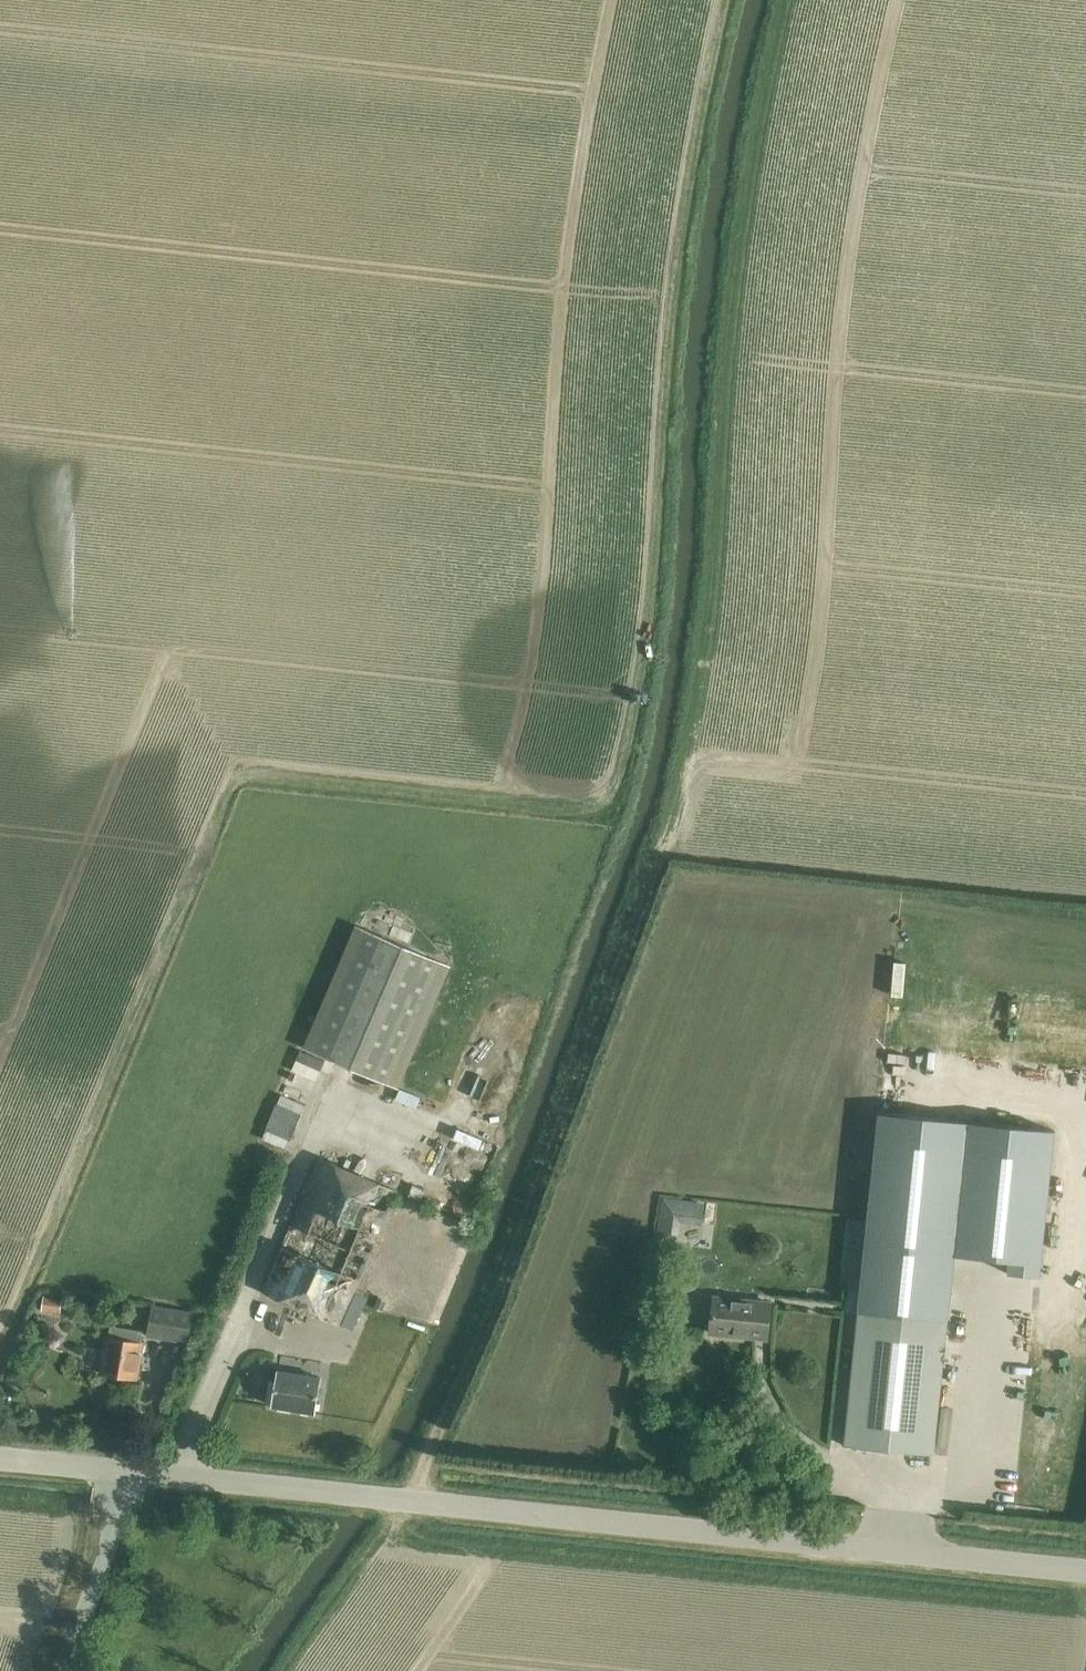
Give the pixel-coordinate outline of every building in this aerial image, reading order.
[(399,1088),(451,966),(356,925),(304,1047),(399,1088)] [(491,1108),(504,1045),(481,1041),(469,1103),(491,1108)] [(879,1112),(868,1220),(859,1312),(949,1321),(956,1255),(1010,1261),(1008,1273),(1040,1277),(1056,1130),(968,1121),(879,1112)] [(341,1325),(350,1304),(402,1184),(325,1151),(264,1292),(341,1325)] [(658,1218),(656,1230),(679,1233),(680,1221),(702,1224),(705,1204),(661,1198),(658,1218)] [(62,1313),(64,1298),(45,1296),(44,1311),(62,1313)] [(768,1338),(770,1316),(772,1303),(714,1297),(711,1332),(768,1338)] [(189,1340),(193,1310),(154,1304),(149,1335),(189,1340)] [(937,1432),(949,1321),(859,1312),(848,1423),(846,1445),(934,1454),(937,1432)] [(143,1342),(145,1331),(113,1325),(111,1336),(108,1336),(102,1372),(138,1378),(144,1342),(143,1342)] [(316,1413),(321,1378),(279,1371),(273,1406),(316,1413)] [(105,1648),(100,1662),(114,1667),(119,1653),(105,1648)]
